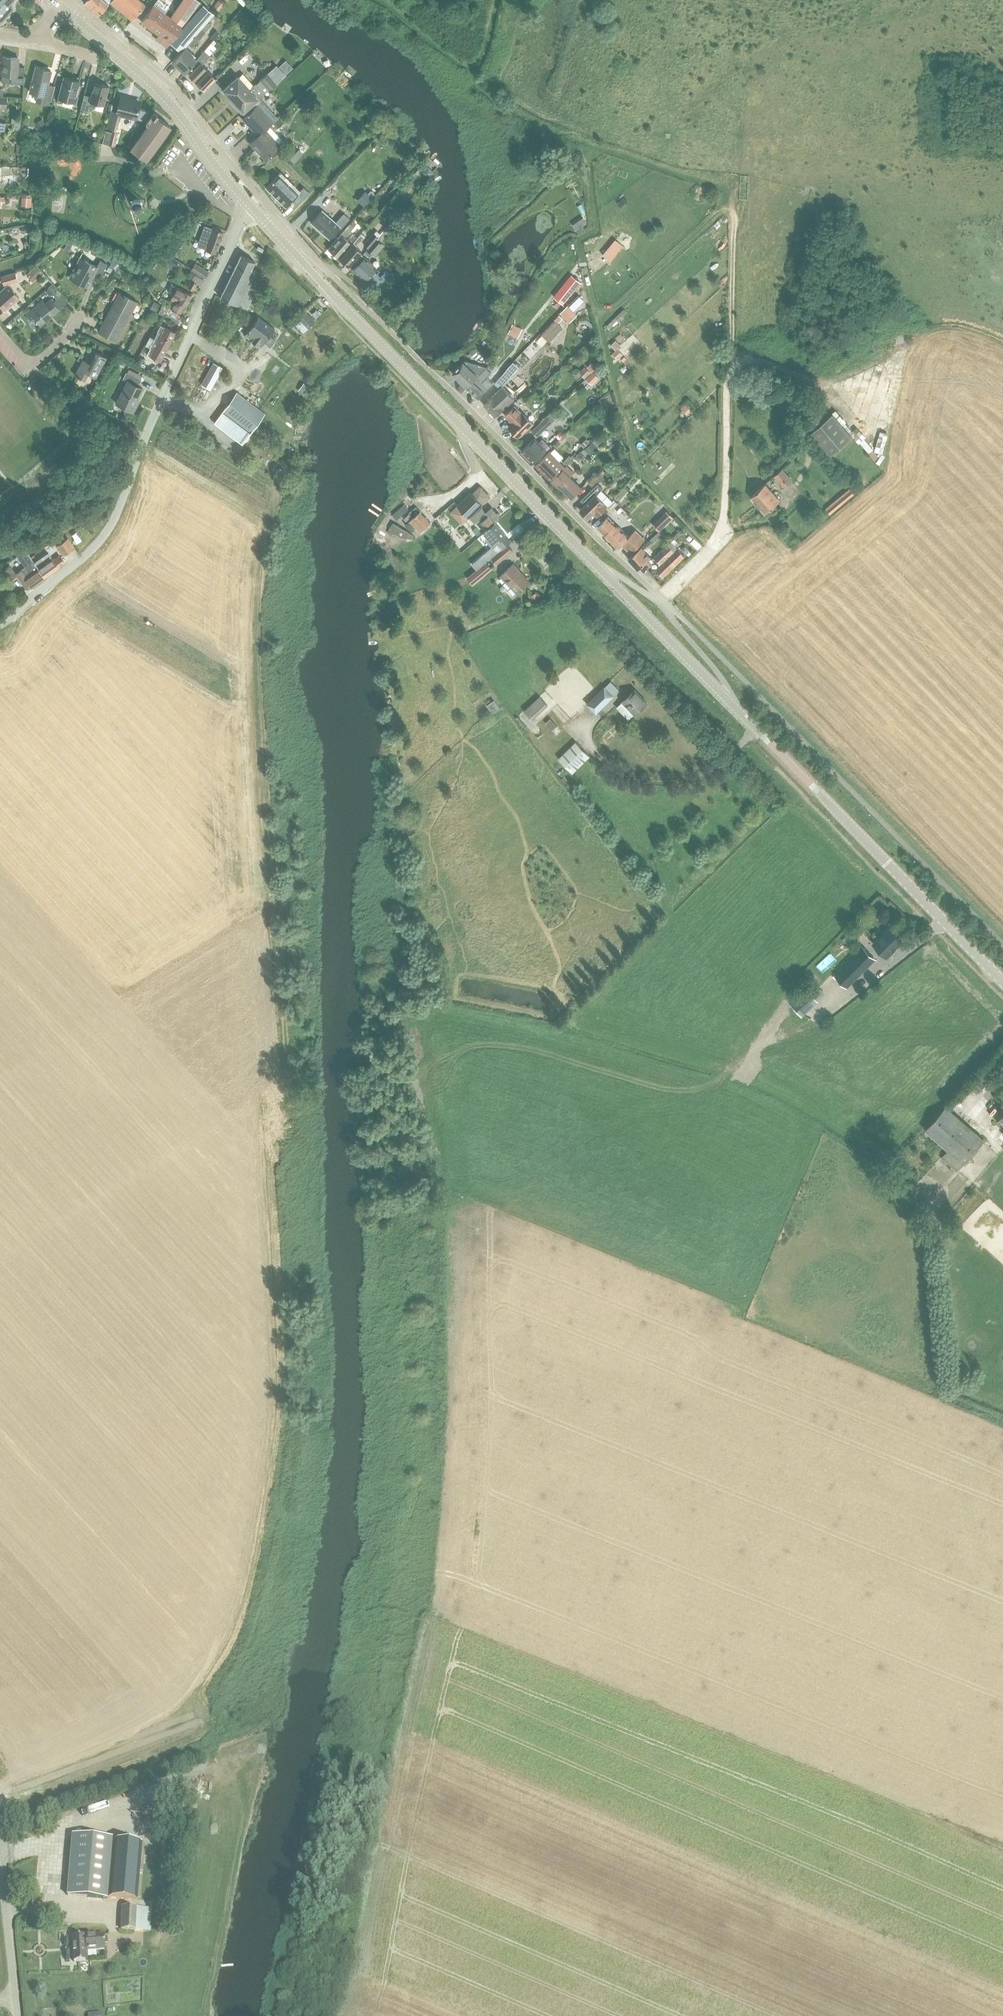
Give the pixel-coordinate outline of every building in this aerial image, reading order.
[(5,0),(0,0),(0,17),(9,6),(6,4),(4,2),(5,0)] [(110,1),(112,0),(85,0),(84,2),(99,15),(110,1)] [(110,1),(132,20),(145,4),(140,0),(112,0),(110,1)] [(153,6),(142,21),(164,36),(160,41),(170,49),(174,44),(182,51),(213,13),(200,2),(197,0),(184,0),(171,18),(153,6)] [(0,19),(0,21),(2,22),(13,10),(10,7),(0,19)] [(181,50),(172,61),(172,62),(184,72),(185,73),(192,64),(193,65),(199,58),(198,58),(196,60),(190,54),(184,49),(186,47),(185,47),(182,51),(181,50)] [(196,68),(189,75),(205,91),(220,76),(218,74),(215,77),(203,65),(211,56),(205,51),(199,58),(193,65),(196,68)] [(10,83),(24,84),(25,71),(18,70),(19,58),(4,56),(4,61),(0,61),(0,67),(3,68),(3,75),(10,75),(10,83)] [(276,66),(268,74),(276,83),(292,68),(286,61),(278,68),(276,66)] [(39,101),(50,104),(54,87),(48,85),(52,70),(37,67),(31,92),(40,94),(39,101)] [(234,101),(232,103),(241,113),(258,98),(259,98),(276,83),(268,74),(267,73),(254,85),(243,73),(238,77),(237,76),(223,89),(234,101)] [(59,98),(74,102),(79,80),(64,76),(59,98)] [(96,107),(97,103),(104,106),(110,85),(95,82),(91,96),(85,94),(81,108),(89,111),(90,108),(93,109),(96,107)] [(136,118),(140,103),(128,100),(128,97),(121,96),(117,112),(111,111),(107,127),(116,129),(119,114),(136,118)] [(253,129),(258,135),(265,129),(267,127),(273,122),(258,105),(245,117),(255,128),(253,129)] [(157,114),(154,112),(145,124),(147,125),(130,149),(147,161),(171,126),(156,116),(157,114)] [(283,140),(276,132),(274,134),(267,127),(265,129),(258,135),(250,142),(255,148),(258,146),(268,157),(280,146),(279,144),(281,142),(283,140)] [(279,174),(266,187),(286,206),(291,200),(296,205),(309,192),(303,187),(297,193),(279,174)] [(23,197),(22,206),(31,207),(32,197),(23,197)] [(142,204),(142,202),(142,200),(141,199),(140,198),(139,198),(137,197),(136,197),(135,197),(134,198),(133,198),(132,199),(131,200),(131,201),(130,203),(130,204),(131,206),(131,207),(132,208),(133,209),(135,209),(136,209),(138,209),(140,208),(141,207),(142,206),(142,205),(142,204)] [(322,210),(311,222),(329,238),(339,227),(341,228),(349,218),(343,213),(335,222),(322,210)] [(339,258),(352,243),(357,237),(353,234),(350,237),(351,238),(348,240),(343,236),(344,235),(346,236),(353,226),(349,223),(340,234),(341,234),(328,249),(339,258)] [(217,248),(223,232),(205,225),(199,241),(207,244),(206,249),(215,252),(216,248),(217,248)] [(373,233),(364,245),(368,248),(377,239),(379,237),(373,233)] [(352,243),(339,258),(348,265),(361,250),(355,245),(359,241),(356,239),(352,243)] [(374,256),(383,244),(377,239),(366,250),(374,256)] [(58,245),(52,253),(56,256),(62,249),(58,245)] [(241,255),(220,297),(221,297),(248,310),(264,274),(256,270),(251,268),(254,262),(255,261),(241,254),(240,255),(241,255)] [(354,270),(365,280),(377,268),(363,255),(357,262),(359,264),(354,270)] [(171,257),(168,262),(177,268),(180,263),(171,257)] [(100,278),(108,263),(101,259),(97,266),(81,258),(70,277),(80,282),(82,280),(88,284),(93,275),(100,278)] [(118,261),(114,266),(124,274),(128,268),(118,261)] [(191,269),(204,277),(208,271),(195,263),(191,269)] [(28,272),(34,280),(43,272),(37,265),(28,272)] [(15,272),(1,276),(3,284),(8,283),(17,280),(15,272)] [(571,275),(553,297),(562,305),(581,283),(571,275)] [(188,287),(194,291),(198,284),(192,280),(188,287)] [(48,287),(57,297),(61,293),(53,283),(48,287)] [(0,292),(0,305),(4,310),(19,297),(8,284),(0,292)] [(185,307),(192,294),(177,287),(171,284),(168,291),(174,294),(170,300),(174,302),(171,308),(181,313),(184,306),(185,307)] [(99,331),(117,340),(137,302),(120,293),(99,331)] [(53,316),(60,310),(51,299),(46,303),(43,300),(27,314),(31,319),(35,316),(42,323),(52,315),(53,316)] [(151,308),(165,316),(180,325),(184,318),(169,309),(155,301),(151,308)] [(299,319),(294,324),(303,332),(315,321),(305,311),(298,319),(299,319)] [(261,346),(264,342),(271,346),(276,339),(270,334),(274,328),(258,316),(244,335),(251,339),(251,340),(256,344),(256,343),(261,346)] [(555,320),(542,335),(549,342),(563,327),(555,320)] [(150,347),(147,353),(148,354),(160,360),(175,332),(161,325),(160,324),(157,331),(158,331),(155,338),(154,337),(149,347),(150,347)] [(610,346),(614,350),(611,354),(617,360),(622,355),(616,349),(620,345),(615,340),(610,346)] [(96,376),(107,356),(97,351),(96,352),(95,351),(92,357),(93,358),(91,363),(83,359),(75,374),(85,380),(89,372),(96,376)] [(468,388),(468,387),(487,368),(488,367),(465,360),(453,373),(468,388)] [(512,360),(494,382),(500,387),(519,365),(512,360)] [(213,363),(202,385),(211,389),(222,367),(213,363)] [(595,367),(591,363),(585,368),(584,367),(578,373),(584,379),(595,367)] [(598,378),(597,378),(603,372),(599,367),(593,373),(592,372),(585,379),(590,385),(598,378)] [(487,368),(468,387),(479,398),(489,387),(493,383),(487,377),(492,373),(487,368)] [(135,404),(143,388),(138,386),(142,379),(127,371),(123,378),(129,381),(117,403),(133,412),(137,405),(135,404)] [(746,387),(753,395),(762,388),(755,380),(746,387)] [(485,404),(496,416),(504,408),(514,399),(503,387),(492,397),(493,397),(485,404)] [(237,393),(214,422),(242,443),(264,413),(237,393)] [(89,394),(85,401),(93,405),(96,398),(89,394)] [(597,405),(604,412),(608,407),(601,401),(597,405)] [(515,405),(505,415),(513,423),(509,426),(519,437),(534,423),(523,412),(523,413),(515,405)] [(810,433),(829,456),(852,437),(833,414),(810,433)] [(547,416),(532,430),(537,436),(552,421),(547,416)] [(598,437),(593,442),(598,448),(603,441),(598,437)] [(534,438),(522,450),(534,463),(547,451),(534,438)] [(586,438),(581,443),(584,447),(590,442),(586,438)] [(592,442),(585,449),(590,455),(598,448),(593,442),(592,442)] [(535,464),(551,480),(565,467),(550,451),(535,464)] [(569,455),(563,462),(567,465),(574,457),(572,455),(571,457),(569,455)] [(565,467),(551,480),(559,488),(560,486),(572,498),(582,487),(570,476),(574,472),(567,465),(565,467)] [(774,475),(784,487),(792,480),(782,468),(774,475)] [(581,500),(585,504),(580,509),(589,518),(594,513),(597,516),(607,506),(604,503),(604,502),(597,494),(603,488),(598,483),(581,500)] [(750,497),(765,513),(780,500),(765,483),(750,497)] [(471,492),(451,512),(462,524),(490,497),(480,486),(473,493),(471,492)] [(854,494),(850,490),(827,510),(830,514),(854,494)] [(394,514),(399,518),(410,508),(406,503),(394,514)] [(415,527),(419,533),(431,522),(416,507),(404,519),(408,523),(406,524),(412,530),(415,527)] [(482,507),(470,518),(471,518),(475,523),(479,519),(481,521),(481,522),(487,530),(495,522),(501,517),(500,516),(501,514),(499,512),(497,512),(492,507),(486,512),(482,507)] [(665,525),(665,526),(673,518),(666,511),(658,518),(660,521),(665,525)] [(602,523),(598,527),(598,528),(605,534),(618,547),(622,544),(631,553),(645,539),(635,529),(629,536),(623,531),(608,517),(602,523)] [(665,525),(660,521),(654,526),(659,531),(665,525)] [(411,538),(412,538),(414,536),(412,535),(413,534),(393,522),(389,529),(387,533),(391,536),(393,532),(402,538),(411,538)] [(487,538),(499,552),(508,544),(512,541),(508,536),(500,543),(499,541),(506,535),(495,522),(487,530),(484,533),(488,537),(487,538)] [(449,525),(443,530),(447,535),(453,530),(449,525)] [(659,531),(653,536),(629,558),(638,569),(651,557),(643,548),(647,545),(649,547),(653,543),(662,535),(659,531)] [(67,537),(56,545),(64,555),(74,548),(67,537)] [(671,541),(654,556),(660,563),(659,564),(660,566),(656,569),(662,576),(684,555),(671,541)] [(20,543),(12,549),(26,567),(16,574),(17,574),(27,588),(30,586),(31,587),(44,577),(39,569),(35,563),(35,562),(34,563),(32,559),(20,543)] [(508,544),(499,552),(492,557),(497,563),(513,551),(508,544)] [(49,553),(35,563),(39,569),(44,577),(65,562),(60,555),(54,559),(49,553)] [(486,562),(467,578),(473,584),(492,568),(486,562)] [(530,581),(513,564),(501,576),(517,593),(530,581)] [(9,565),(4,569),(12,578),(16,574),(9,565)] [(613,695),(619,689),(611,681),(605,686),(605,687),(588,704),(596,712),(614,695),(613,695)] [(622,701),(617,707),(629,720),(635,714),(648,702),(635,689),(622,701)] [(540,696),(524,710),(532,720),(548,705),(540,696)] [(486,704),(492,713),(500,707),(494,699),(486,704)] [(576,741),(559,758),(573,772),(590,756),(576,741)] [(874,944),(886,956),(902,940),(890,928),(874,944)] [(874,959),(862,947),(834,975),(847,987),(874,959)] [(808,991),(797,1002),(804,1010),(816,1000),(808,991)] [(793,1005),(798,1010),(801,1013),(804,1010),(797,1002),(793,1005)] [(968,1084),(976,1092),(987,1082),(978,1073),(968,1084)] [(941,1157),(957,1171),(984,1139),(946,1106),(926,1129),(948,1149),(941,1157)] [(109,1898),(137,1901),(142,1844),(114,1841),(114,1839),(72,1835),(67,1896),(109,1899),(109,1898)] [(162,1845),(161,1856),(160,1871),(168,1872),(170,1846),(162,1845)] [(121,1930),(145,1931),(151,1931),(152,1909),(122,1908),(121,1930)] [(84,1936),(72,1937),(74,1962),(87,1962),(86,1951),(93,1951),(104,1951),(103,1935),(92,1936),(92,1937),(91,1937),(91,1936),(84,1936)]
